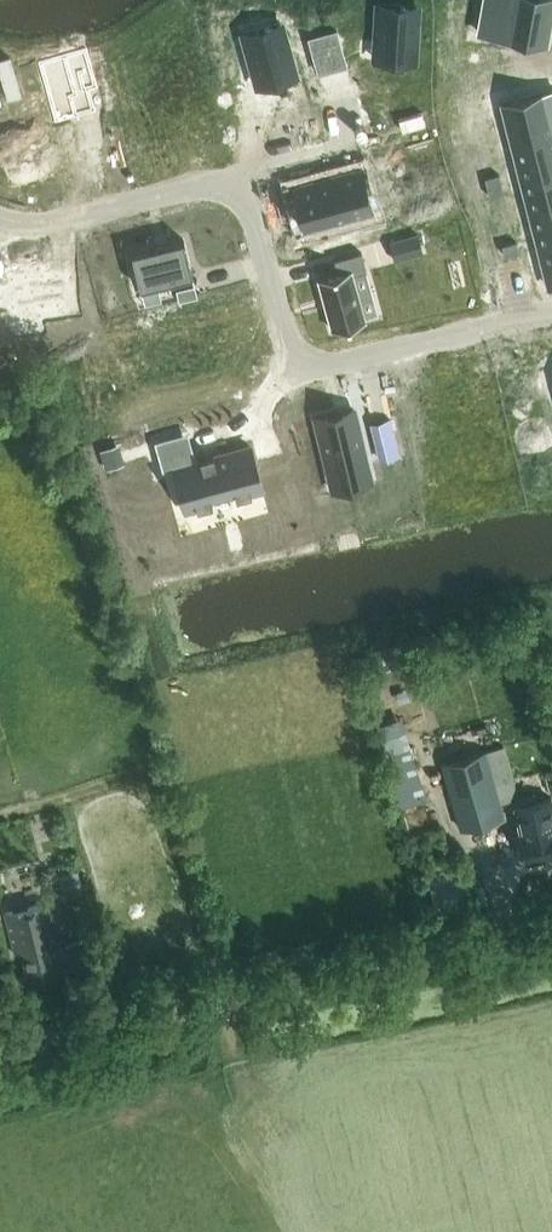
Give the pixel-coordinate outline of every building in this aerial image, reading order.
[(368,42),(405,46),(410,0),(372,0),(368,42)] [(477,27),(542,40),(550,0),(497,0),(496,5),(482,2),(477,27)] [(280,23),(243,33),(258,86),(295,76),(280,23)] [(85,51),(39,64),(56,122),(95,111),(94,109),(92,110),(87,90),(95,88),(85,51)] [(502,102),(512,143),(551,133),(551,132),(547,114),(551,112),(551,90),(502,102)] [(429,96),(391,106),(400,139),(437,129),(429,96)] [(512,143),(521,177),(551,169),(551,133),(512,143)] [(521,177),(530,211),(551,205),(551,169),(521,177)] [(360,170),(293,188),(304,230),(371,212),(360,170)] [(530,211),(538,245),(551,241),(551,205),(530,211)] [(183,238),(131,251),(140,286),(192,273),(183,238)] [(538,245),(548,285),(551,284),(551,241),(538,245)] [(338,271),(317,276),(331,328),(364,319),(352,274),(365,270),(360,251),(334,258),(338,271)] [(0,291),(0,310),(14,308),(16,319),(49,313),(47,303),(76,298),(70,264),(69,265),(69,266),(10,277),(10,275),(9,276),(11,289),(0,291)] [(194,283),(175,288),(178,300),(197,295),(194,283)] [(353,409),(315,418),(328,471),(366,462),(353,409)] [(184,450),(158,457),(162,472),(174,468),(186,510),(212,503),(210,498),(234,492),(236,496),(261,489),(249,446),(188,463),(184,450)] [(410,746),(384,754),(400,806),(427,798),(410,746)] [(485,751),(442,763),(460,828),(503,815),(485,751)] [(551,797),(514,805),(526,861),(551,856),(551,803),(551,797)] [(27,978),(60,970),(57,959),(88,951),(85,940),(69,944),(69,945),(55,949),(53,944),(60,942),(49,901),(4,913),(15,953),(21,952),(27,978)]
